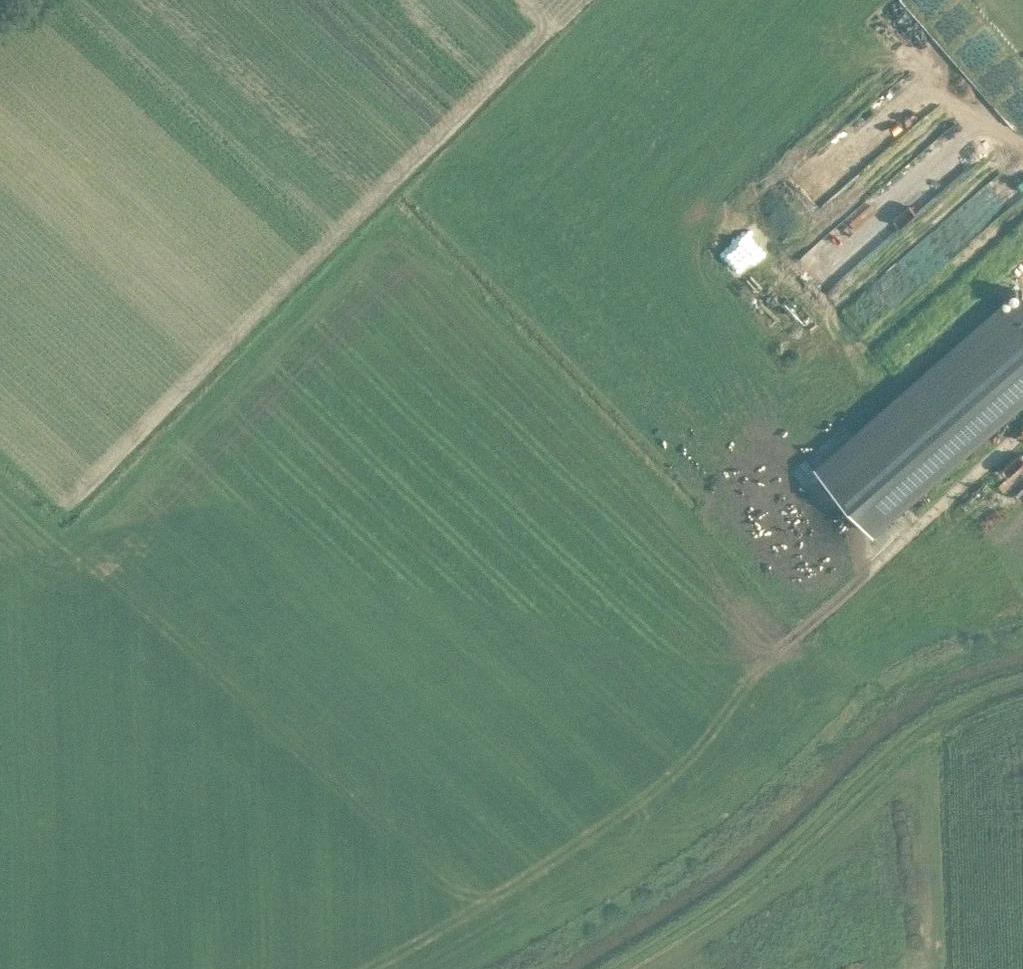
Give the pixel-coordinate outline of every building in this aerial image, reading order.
[(813,465),(816,467),(873,532),(949,465),(1022,400),(1022,290),(1007,304),(1002,299),(952,343),(934,359),(883,404),(875,410),(813,465)]
